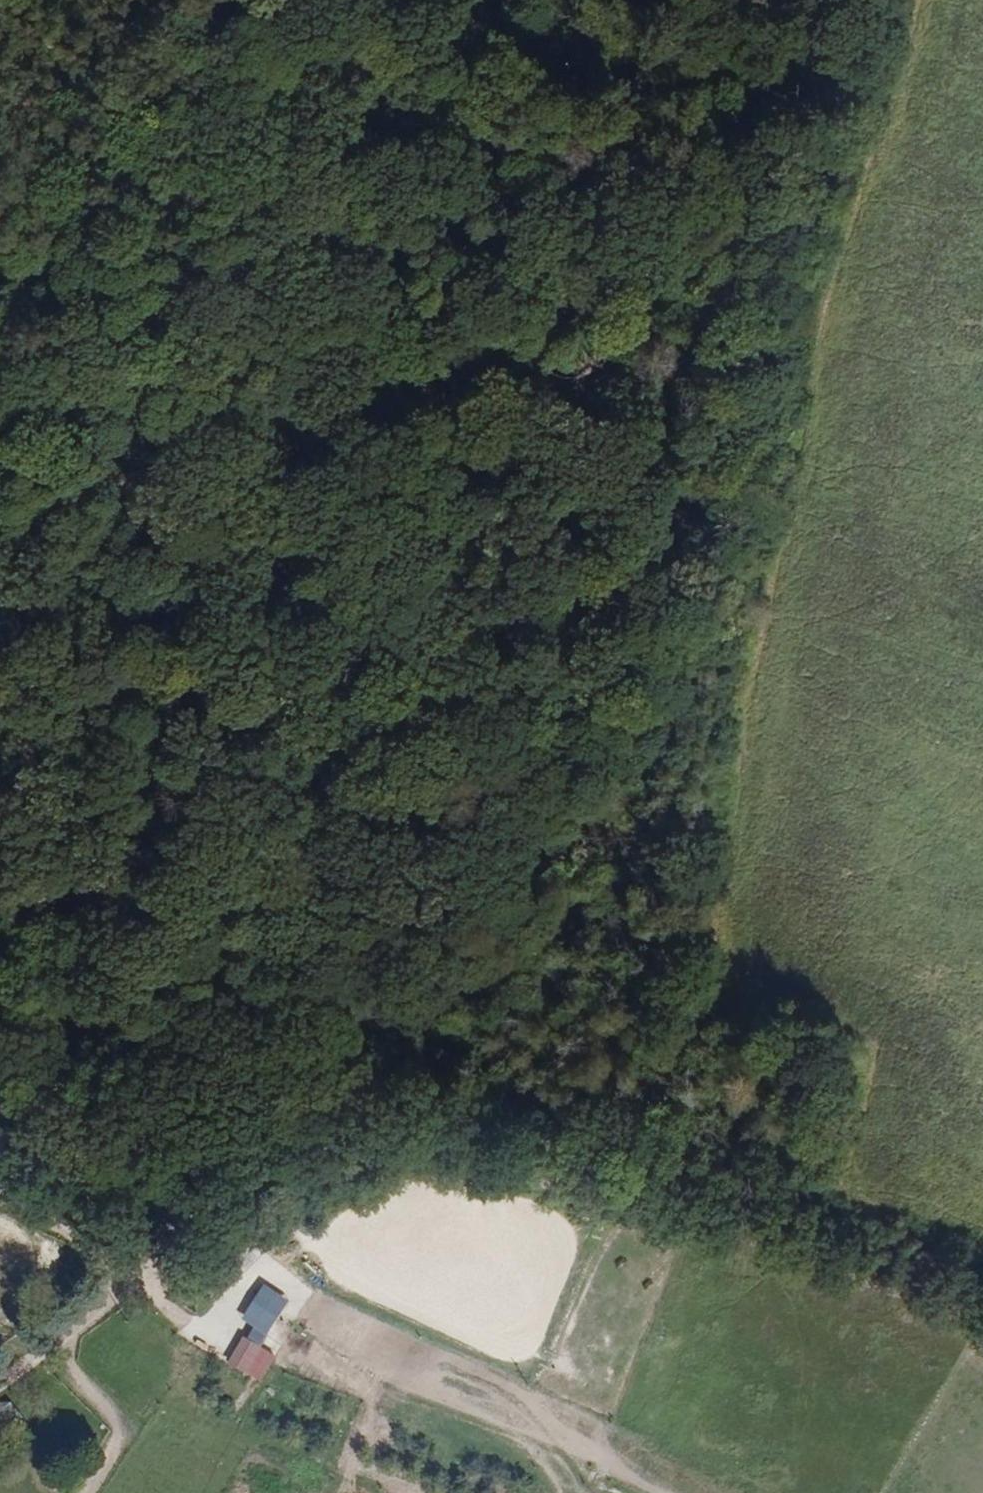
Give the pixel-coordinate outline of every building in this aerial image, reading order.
[(226,1364),(258,1384),(276,1356),(259,1346),(288,1301),(262,1285),(240,1321),(250,1327),(226,1364)]
